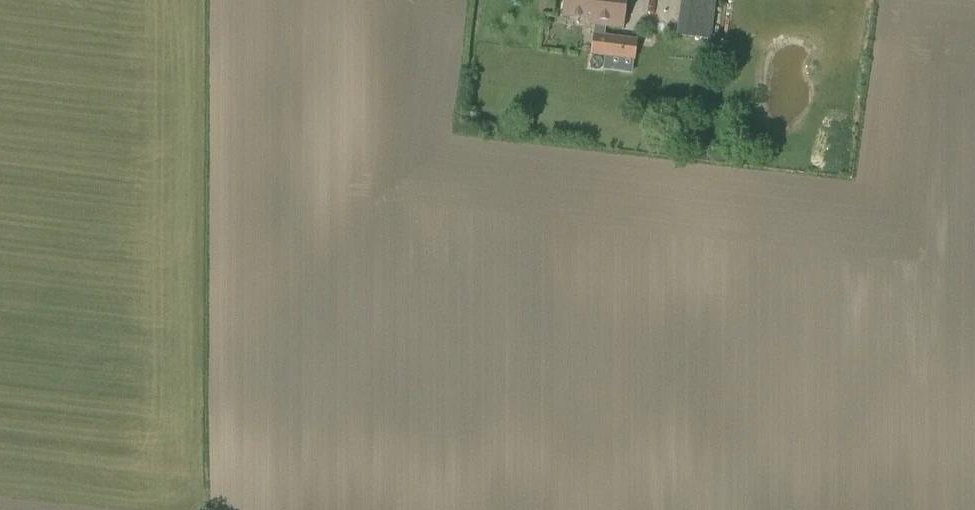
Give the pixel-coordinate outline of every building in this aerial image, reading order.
[(628,0),(564,0),(562,17),(589,20),(589,25),(593,26),(590,56),(635,61),(638,39),(606,36),(607,28),(625,30),(628,0)] [(716,0),(680,0),(675,34),(710,39),(716,0)]
